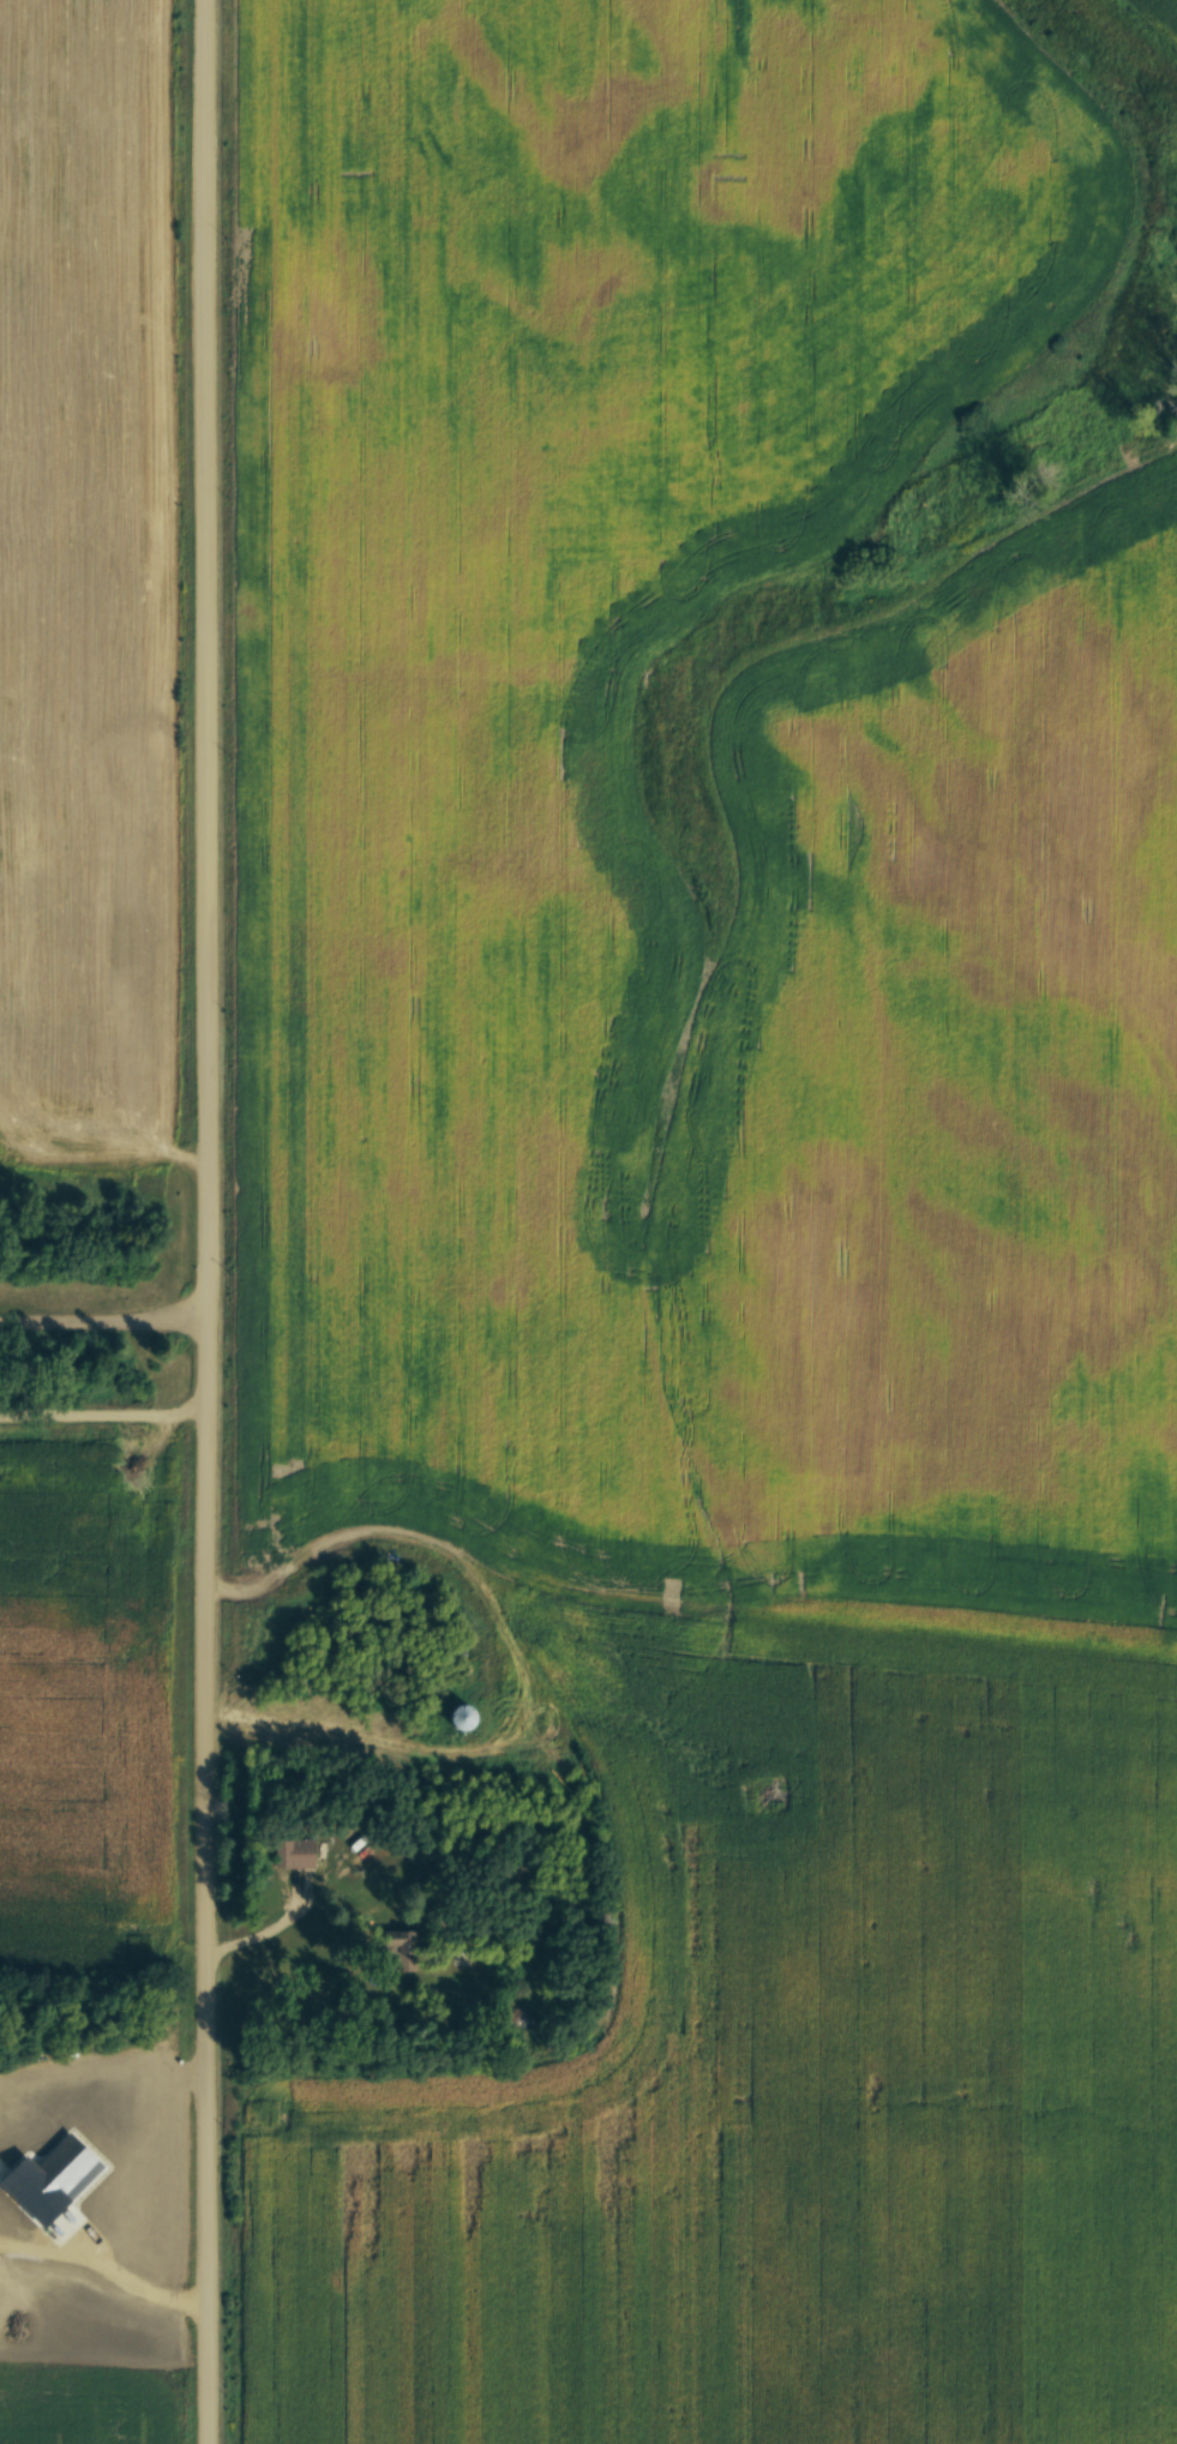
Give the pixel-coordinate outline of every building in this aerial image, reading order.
[(443,1709),(452,1729),(468,1722),(459,1702),(443,1709)] [(311,1868),(311,1839),(274,1839),(274,1868),(311,1868)]
